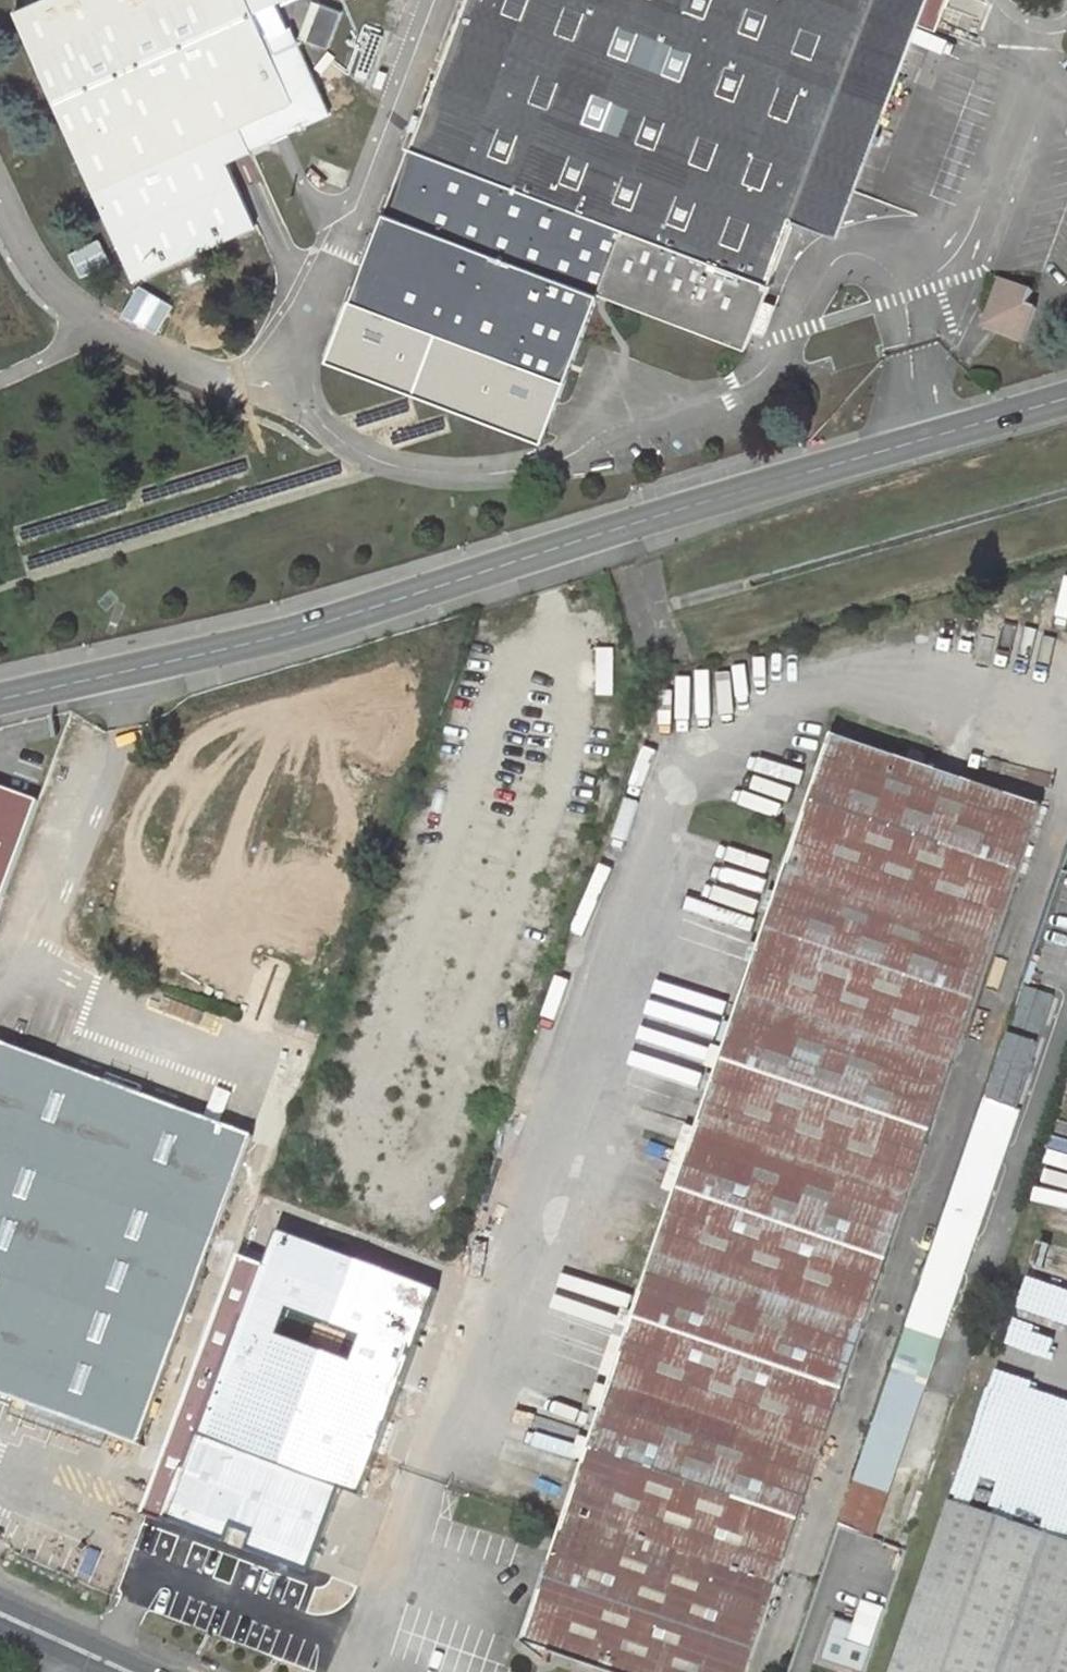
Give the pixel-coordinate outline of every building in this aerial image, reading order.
[(14,11),(133,279),(255,224),(227,161),(216,134),(237,125),(291,100),(254,11),(279,0),(38,0),(14,11)] [(331,358),(543,439),(599,292),(745,345),(752,330),(764,334),(775,303),(764,299),(794,220),(824,231),(912,0),(469,0),(331,358)] [(327,47),(340,11),(320,3),(306,40),(327,47)] [(250,150),(237,125),(216,134),(227,161),(250,150)] [(1000,278),(992,301),(998,304),(992,319),(1007,325),(1004,332),(1023,339),(1035,309),(1025,305),(1031,290),(1000,278)] [(983,323),(1004,332),(1007,325),(992,319),(998,304),(992,301),(983,323)] [(43,653),(56,650),(54,642),(41,645),(43,653)] [(608,642),(593,642),(593,686),(608,686),(608,642)] [(831,736),(522,1643),(548,1667),(553,1654),(605,1671),(745,1671),(1040,807),(831,736)] [(42,801),(0,786),(0,895),(6,897),(42,801)] [(1014,1107),(1052,996),(1021,986),(984,1096),(1014,1107)] [(0,1042),(0,1393),(137,1443),(251,1135),(0,1042)] [(1016,1110),(983,1099),(797,1643),(825,1653),(864,1537),(866,1538),(938,1329),(941,1330),(1016,1110)] [(422,1326),(264,1266),(168,1522),(299,1572),(293,1587),(321,1597),(422,1326)] [(987,1429),(980,1455),(981,1456),(976,1475),(1033,1490),(1045,1444),(987,1429)] [(949,1502),(892,1671),(1066,1671),(1066,1542),(949,1502)]
